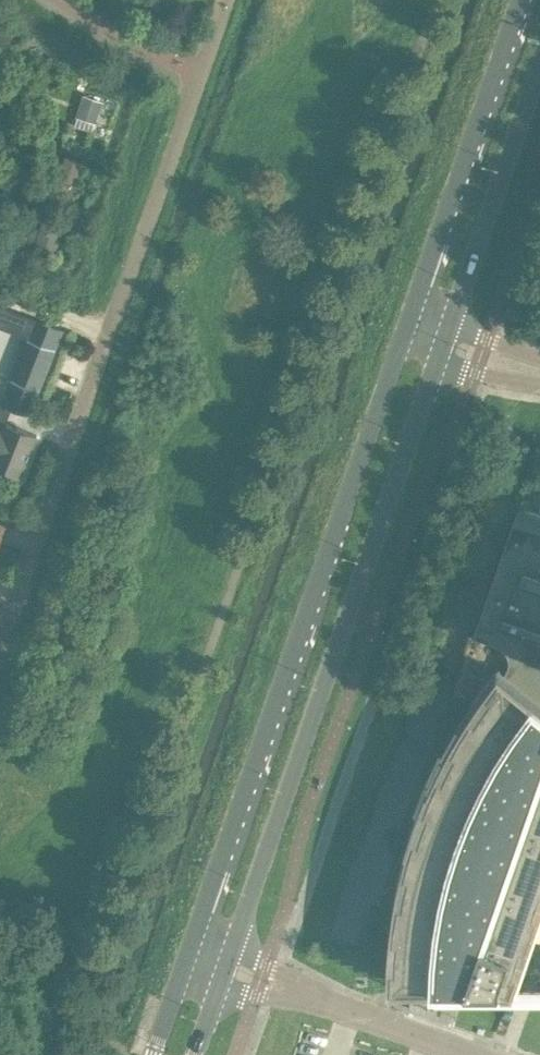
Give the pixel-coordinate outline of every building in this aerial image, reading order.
[(0,28),(0,45),(2,47),(10,35),(0,28)] [(96,122),(103,101),(83,95),(76,116),(96,122)] [(75,184),(82,162),(64,156),(57,178),(75,184)] [(67,224),(45,217),(35,243),(58,250),(67,224)] [(26,336),(0,403),(1,403),(0,405),(0,420),(6,423),(12,407),(30,414),(64,328),(0,304),(0,326),(26,336)] [(21,475),(37,435),(0,420),(0,467),(21,475)] [(388,984),(428,985),(439,985),(445,985),(453,985),(509,985),(511,980),(506,979),(522,934),(539,940),(539,893),(535,891),(535,889),(533,888),(539,869),(539,530),(533,527),(539,511),(520,505),(519,504),(472,636),(474,637),(475,635),(497,643),(502,645),(506,650),(509,655),(509,661),(508,667),(505,672),(503,675),(499,672),(497,670),(496,671),(471,706),(458,726),(442,755),(428,785),(416,816),(406,849),(398,881),(392,913),(389,947),(388,984)] [(439,985),(439,994),(439,1003),(461,1004),(503,1004),(532,1004),(539,1004),(539,986),(509,985),(489,985),(453,985),(445,985),(439,985)]
